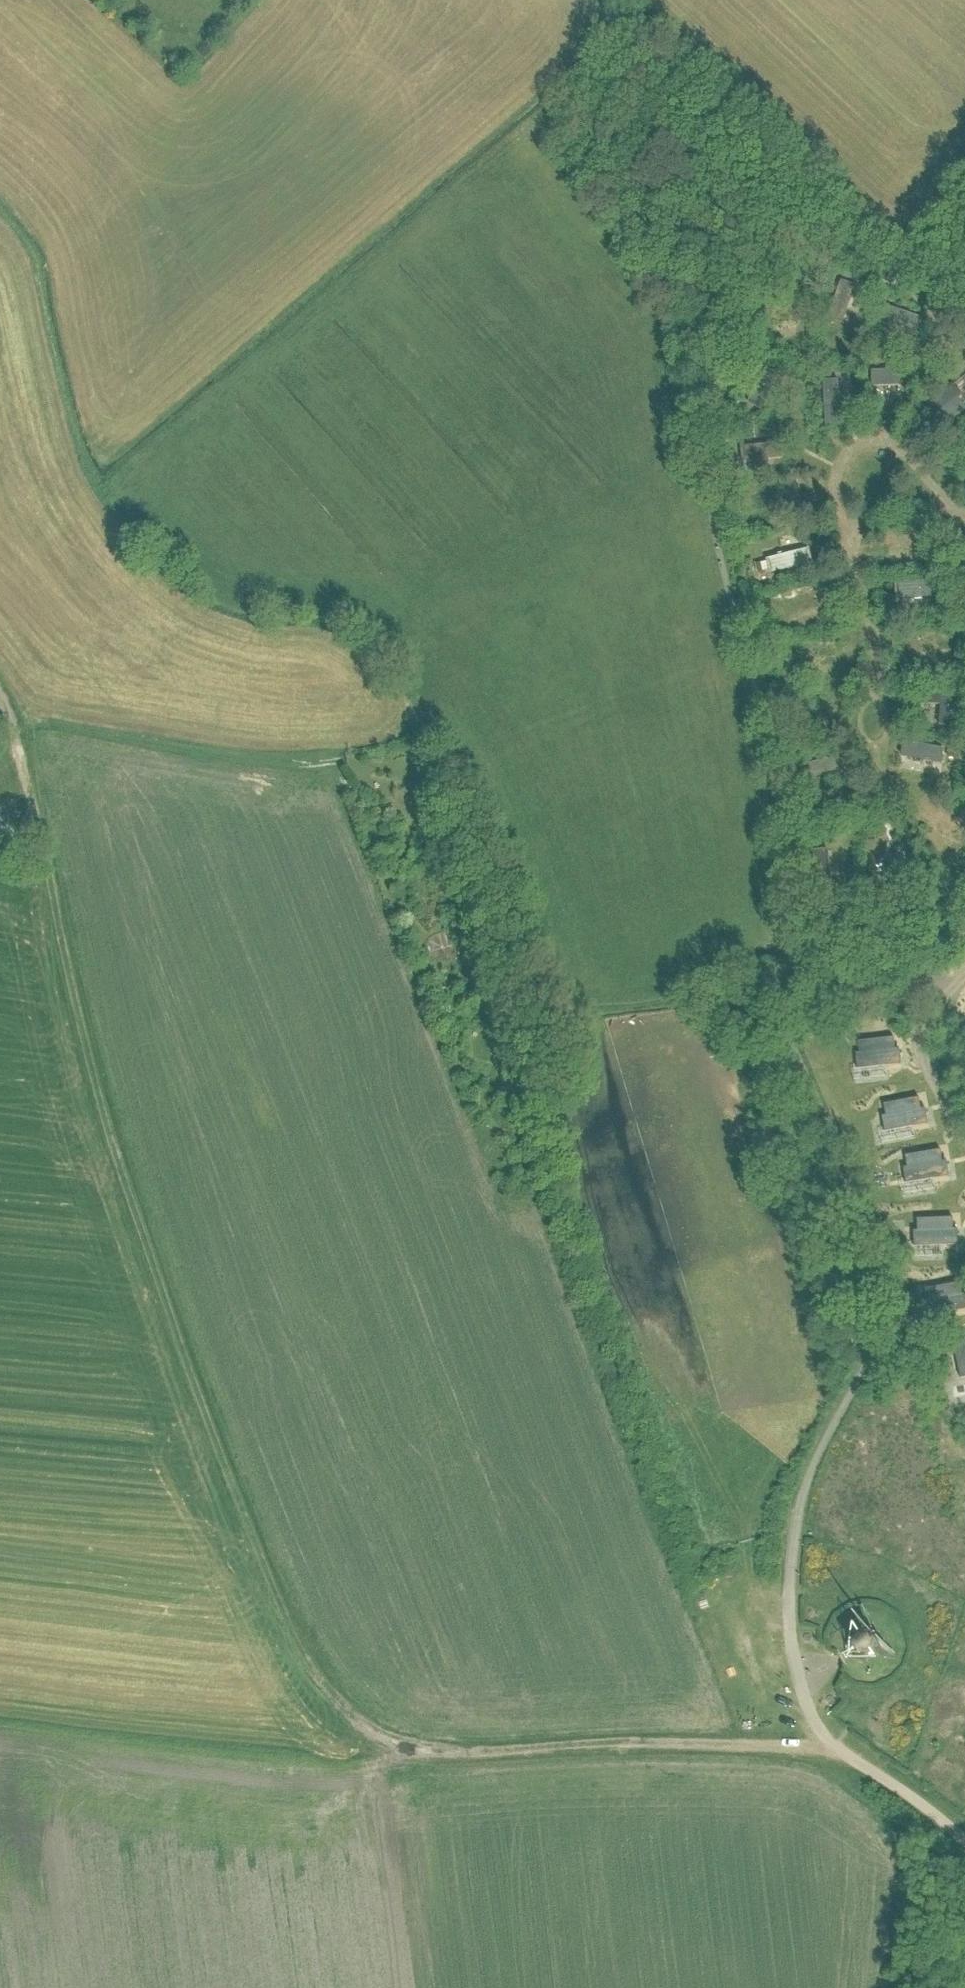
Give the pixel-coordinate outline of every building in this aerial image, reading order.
[(763,410),(781,375),(767,367),(749,402),(763,410)] [(917,369),(873,370),(873,386),(917,386),(917,369)] [(843,426),(840,379),(825,380),(828,427),(843,426)] [(946,427),(964,412),(957,403),(962,399),(953,388),(948,392),(943,386),(934,393),(939,399),(938,400),(933,394),(924,401),(929,407),(922,413),(930,422),(937,416),(938,417),(931,423),(938,433),(945,427),(946,427)] [(741,447),(743,463),(784,457),(782,441),(741,447)] [(809,549),(765,559),(768,574),(812,564),(809,549)] [(938,581),(894,583),(895,599),(939,597),(938,581)] [(918,689),(916,704),(940,706),(938,725),(955,727),(958,692),(918,689)] [(903,741),(900,756),(942,764),(944,749),(903,741)] [(846,756),(799,766),(802,781),(849,772),(846,756)] [(833,894),(827,850),(812,852),(817,896),(833,894)] [(906,897),(902,859),(886,860),(890,898),(906,897)] [(859,1043),(861,1054),(856,1055),(858,1070),(902,1065),(900,1050),(896,1050),(894,1039),(859,1043)] [(885,1106),(887,1117),(882,1118),(885,1133),(929,1124),(926,1109),(922,1110),(919,1099),(885,1106)] [(906,1157),(908,1168),(903,1169),(906,1184),(949,1177),(947,1162),(943,1163),(941,1151),(906,1157)] [(918,1220),(919,1232),(914,1232),(914,1247),(959,1246),(958,1230),(954,1230),(954,1219),(918,1220)] [(928,1302),(923,1303),(926,1318),(964,1310),(964,1295),(962,1295),(960,1284),(925,1290),(928,1302)] [(964,1378),(964,1342),(954,1345),(961,1379),(964,1378)] [(868,1661),(879,1655),(882,1643),(876,1632),(864,1629),(853,1635),(850,1647),(856,1658),(868,1661)]
